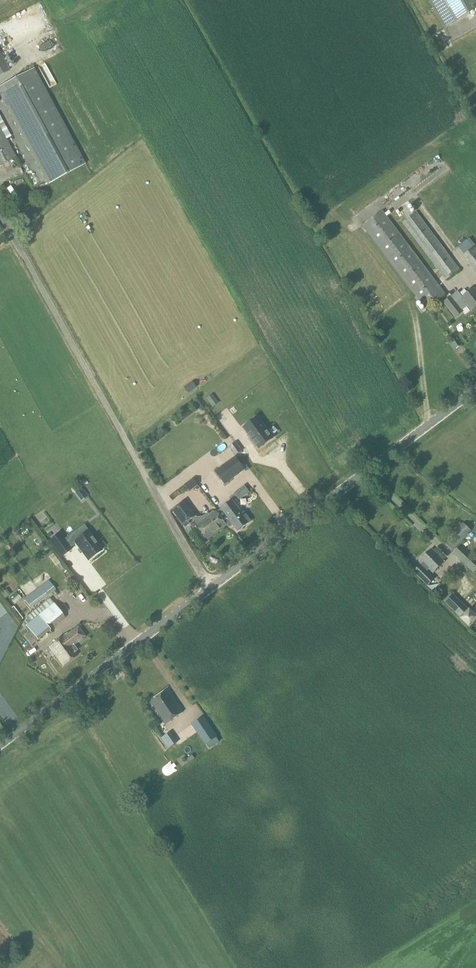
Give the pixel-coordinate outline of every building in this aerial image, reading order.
[(444,28),(475,11),(475,0),(428,0),(444,28)] [(12,45),(8,31),(0,33),(0,49),(12,45)] [(15,58),(29,54),(27,46),(13,50),(15,58)] [(10,71),(0,52),(0,76),(10,71)] [(34,69),(0,87),(0,94),(48,184),(85,164),(34,69)] [(16,156),(0,126),(0,165),(16,156)] [(385,213),(405,195),(399,188),(379,207),(385,213)] [(426,310),(446,295),(383,211),(362,226),(426,310)] [(403,223),(446,280),(459,270),(416,213),(403,223)] [(464,256),(475,271),(475,246),(464,256)] [(449,308),(456,317),(463,312),(462,310),(468,305),(472,310),(475,307),(475,292),(474,289),(449,308)] [(189,394),(197,387),(192,381),(184,387),(189,394)] [(254,421),(244,428),(251,438),(250,439),(257,448),(258,447),(259,448),(273,438),(267,431),(258,418),(254,421)] [(241,451),(235,443),(230,447),(236,454),(241,451)] [(187,465),(195,465),(196,455),(187,454),(187,465)] [(216,472),(225,484),(244,469),(235,457),(216,472)] [(187,478),(175,463),(167,469),(179,484),(187,478)] [(203,518),(197,517),(185,501),(173,510),(184,524),(193,518),(199,526),(211,517),(208,514),(203,518)] [(221,509),(222,510),(218,513),(229,528),(233,525),(238,531),(251,521),(244,512),(243,514),(233,501),(221,509)] [(217,512),(211,517),(199,526),(208,539),(226,525),(217,512)] [(475,574),(475,559),(460,545),(462,543),(461,542),(472,531),(464,523),(444,543),(454,552),(453,553),(475,574)] [(101,550),(88,532),(75,542),(88,560),(101,550)] [(59,534),(49,541),(61,557),(71,550),(59,534)] [(433,573),(444,562),(432,550),(421,561),(423,563),(421,565),(420,564),(413,572),(427,587),(435,579),(425,568),(427,566),(433,573)] [(64,596),(74,588),(68,581),(58,589),(64,596)] [(470,627),(475,621),(475,605),(470,611),(453,595),(446,603),(470,627)] [(24,638),(30,646),(38,641),(51,631),(50,630),(65,618),(54,604),(26,626),(31,632),(24,638)] [(84,639),(86,637),(79,627),(65,637),(71,646),(73,645),(74,646),(78,642),(80,643),(83,640),(84,639)] [(71,646),(65,637),(64,637),(47,649),(53,657),(55,656),(63,666),(78,655),(75,652),(77,651),(73,646),(74,646),(73,645),(71,646)] [(166,724),(183,712),(168,691),(151,703),(166,724)] [(217,738),(217,737),(203,716),(192,725),(206,745),(207,745),(217,738)] [(209,749),(220,742),(217,738),(207,745),(209,749)] [(144,762),(137,765),(139,773),(146,770),(144,762)] [(236,781),(240,788),(247,784),(243,777),(236,781)] [(253,819),(258,828),(272,819),(267,811),(253,819)]
